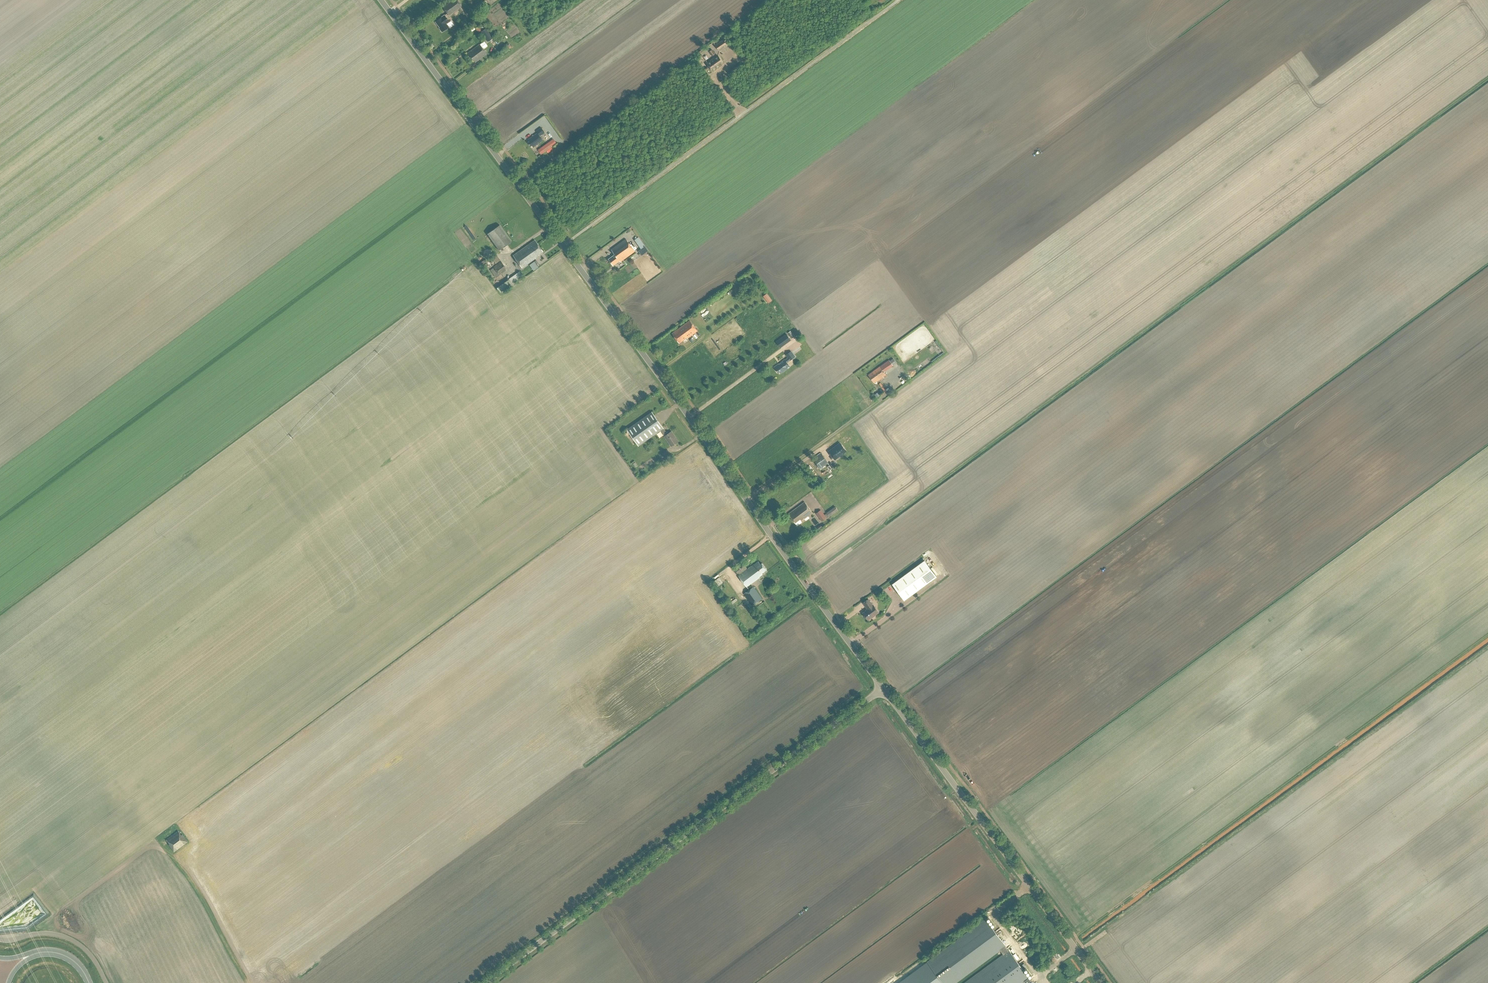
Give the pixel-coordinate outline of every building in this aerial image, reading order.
[(443,7),(449,15),(462,6),(457,0),(452,0),(443,7)] [(444,15),(441,18),(435,22),(439,28),(441,32),(448,27),(445,23),(448,21),(444,15)] [(493,38),(486,28),(481,32),(488,42),(493,38)] [(728,46),(723,39),(715,45),(719,52),(728,46)] [(480,44),(467,54),(472,61),(473,60),(475,62),(487,53),(480,44)] [(722,62),(717,56),(707,63),(712,71),(722,65),(721,63),(722,62)] [(528,142),(531,146),(532,145),(533,147),(543,140),(540,136),(545,132),(541,127),(537,131),(538,133),(528,140),(529,141),(528,142)] [(553,146),(550,141),(541,148),(544,152),(553,146)] [(487,234),(499,250),(512,241),(500,225),(487,234)] [(615,254),(609,259),(613,265),(619,261),(620,262),(635,251),(626,239),(611,249),(615,254)] [(513,255),(522,268),(536,258),(535,257),(539,255),(538,255),(543,252),(535,240),(513,255)] [(507,269),(500,261),(493,267),(493,268),(490,270),(496,278),(500,275),(507,269)] [(763,296),(768,303),(772,300),(767,293),(763,296)] [(698,331),(690,320),(672,333),(679,343),(687,337),(688,338),(698,331)] [(787,334),(779,340),(783,345),(791,339),(787,334)] [(785,358),(774,367),(778,372),(779,371),(781,373),(786,370),(785,370),(790,366),(787,362),(795,356),(792,351),(786,355),(788,357),(785,359),(785,358)] [(880,366),(868,374),(874,382),(878,379),(879,380),(886,375),(884,372),(893,365),(889,360),(880,366)] [(679,440),(672,430),(668,433),(652,411),(627,429),(639,446),(661,430),(671,445),(679,440)] [(855,435),(853,436),(850,433),(848,435),(850,439),(846,442),(848,445),(857,438),(855,435)] [(829,451),(834,458),(840,454),(841,455),(847,451),(842,444),(840,445),(839,443),(833,447),(834,447),(829,451)] [(819,469),(828,463),(821,452),(812,458),(819,469)] [(789,513),(796,523),(801,519),(802,520),(805,518),(805,519),(814,512),(805,501),(789,513)] [(826,512),(829,516),(838,510),(835,506),(826,512)] [(821,510),(816,513),(822,521),(827,518),(821,510)] [(923,561),(892,584),(904,600),(936,576),(924,560),(923,561)] [(742,562),(733,569),(747,587),(749,590),(744,593),(752,606),(762,599),(754,587),(751,584),(760,578),(760,577),(763,574),(762,573),(767,570),(762,563),(761,564),(758,561),(746,570),(746,569),(747,568),(742,562)] [(717,587),(723,582),(719,577),(713,582),(717,587)] [(866,610),(863,613),(868,619),(872,616),(872,617),(879,612),(874,605),(873,606),(868,599),(863,603),(867,608),(866,610)] [(187,842),(178,831),(166,840),(169,844),(168,844),(174,852),(187,842)] [(1024,981),(1025,982),(1033,982),(1032,982),(1029,977),(1008,950),(1005,946),(985,918),(927,961),(931,967),(943,982),(955,982),(1000,950),(1003,954),(963,982),(1021,982),(1024,981)]
